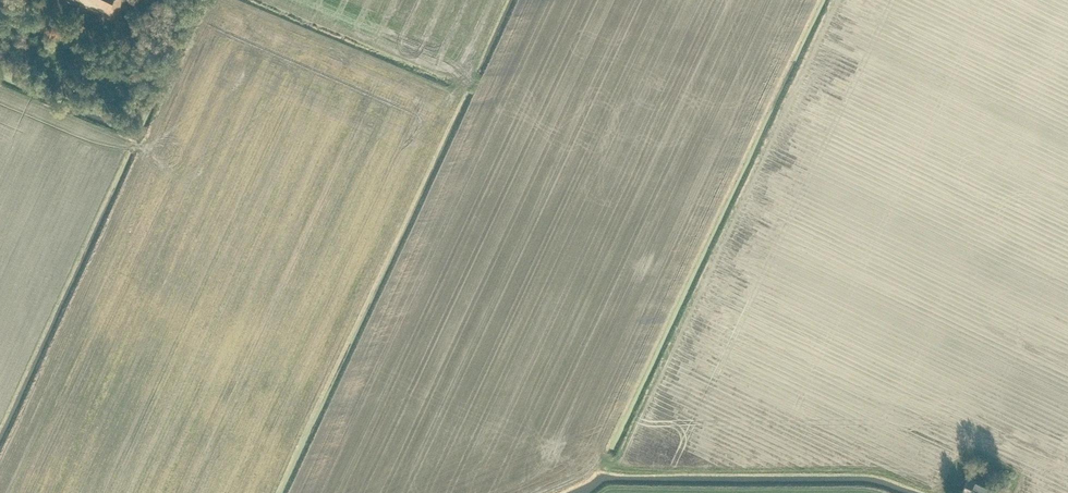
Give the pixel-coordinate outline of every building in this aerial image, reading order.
[(127,0),(69,0),(117,22),(127,0)]
